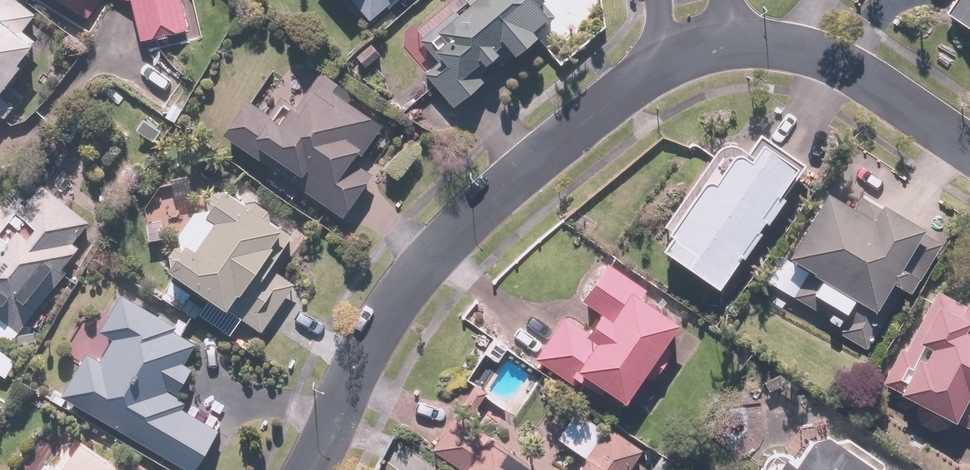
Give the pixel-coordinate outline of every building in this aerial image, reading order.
[(17,71),(15,69),(34,43),(21,34),(35,15),(14,0),(0,0),(0,94),(17,71)] [(90,18),(98,0),(53,0),(90,18)] [(139,43),(187,32),(180,0),(130,0),(139,43)] [(373,23),(398,0),(352,0),(373,23)] [(433,37),(441,46),(430,55),(437,63),(426,74),(457,110),(489,82),(481,73),(500,56),(496,52),(501,47),(512,60),(538,37),(534,33),(546,22),(527,0),(476,0),(433,37)] [(943,17),(969,35),(969,0),(954,0),(943,17)] [(245,101),(220,139),(344,219),(380,164),(363,153),(381,126),(346,103),(352,95),(318,73),(295,109),(277,97),(265,115),(245,101)] [(4,121),(10,113),(0,105),(0,121),(4,121)] [(715,293),(804,169),(758,135),(744,154),(738,150),(712,185),(702,186),(664,239),(669,242),(660,254),(715,293)] [(84,242),(76,237),(88,221),(24,173),(0,206),(0,209),(3,211),(0,216),(0,341),(7,347),(84,242)] [(283,230),(218,189),(203,212),(195,207),(172,243),(181,249),(165,275),(207,302),(203,307),(216,316),(211,324),(246,346),(254,334),(262,339),(295,287),(261,265),(283,230)] [(793,302),(787,312),(865,353),(883,319),(876,315),(890,289),(906,297),(917,277),(898,267),(918,229),(859,197),(851,212),(821,197),(785,265),(776,260),(762,286),(793,302)] [(620,407),(676,328),(636,300),(641,292),(606,267),(579,305),(595,316),(584,330),(564,316),(533,359),(575,388),(581,379),(620,407)] [(167,284),(157,301),(193,321),(200,310),(189,304),(192,298),(167,284)] [(968,432),(969,428),(969,339),(962,335),(969,319),(969,309),(934,291),(904,351),(899,349),(882,383),(900,392),(893,407),(907,414),(912,402),(917,405),(914,412),(918,425),(932,432),(941,437),(945,428),(948,422),(952,424),(968,432)] [(59,399),(181,469),(197,469),(218,433),(181,411),(186,402),(179,398),(193,372),(184,367),(197,344),(174,331),(178,326),(119,292),(96,330),(112,340),(98,363),(85,355),(59,399)] [(0,353),(0,383),(2,385),(17,367),(0,353)] [(640,452),(603,428),(601,431),(575,414),(557,441),(584,459),(577,469),(628,469),(640,452)] [(483,434),(479,441),(449,421),(429,451),(457,469),(537,469),(483,434)] [(882,465),(847,443),(841,453),(824,443),(812,436),(793,467),(781,460),(775,469),(880,469),(882,465)] [(72,437),(53,464),(48,460),(41,469),(116,469),(72,437)]
